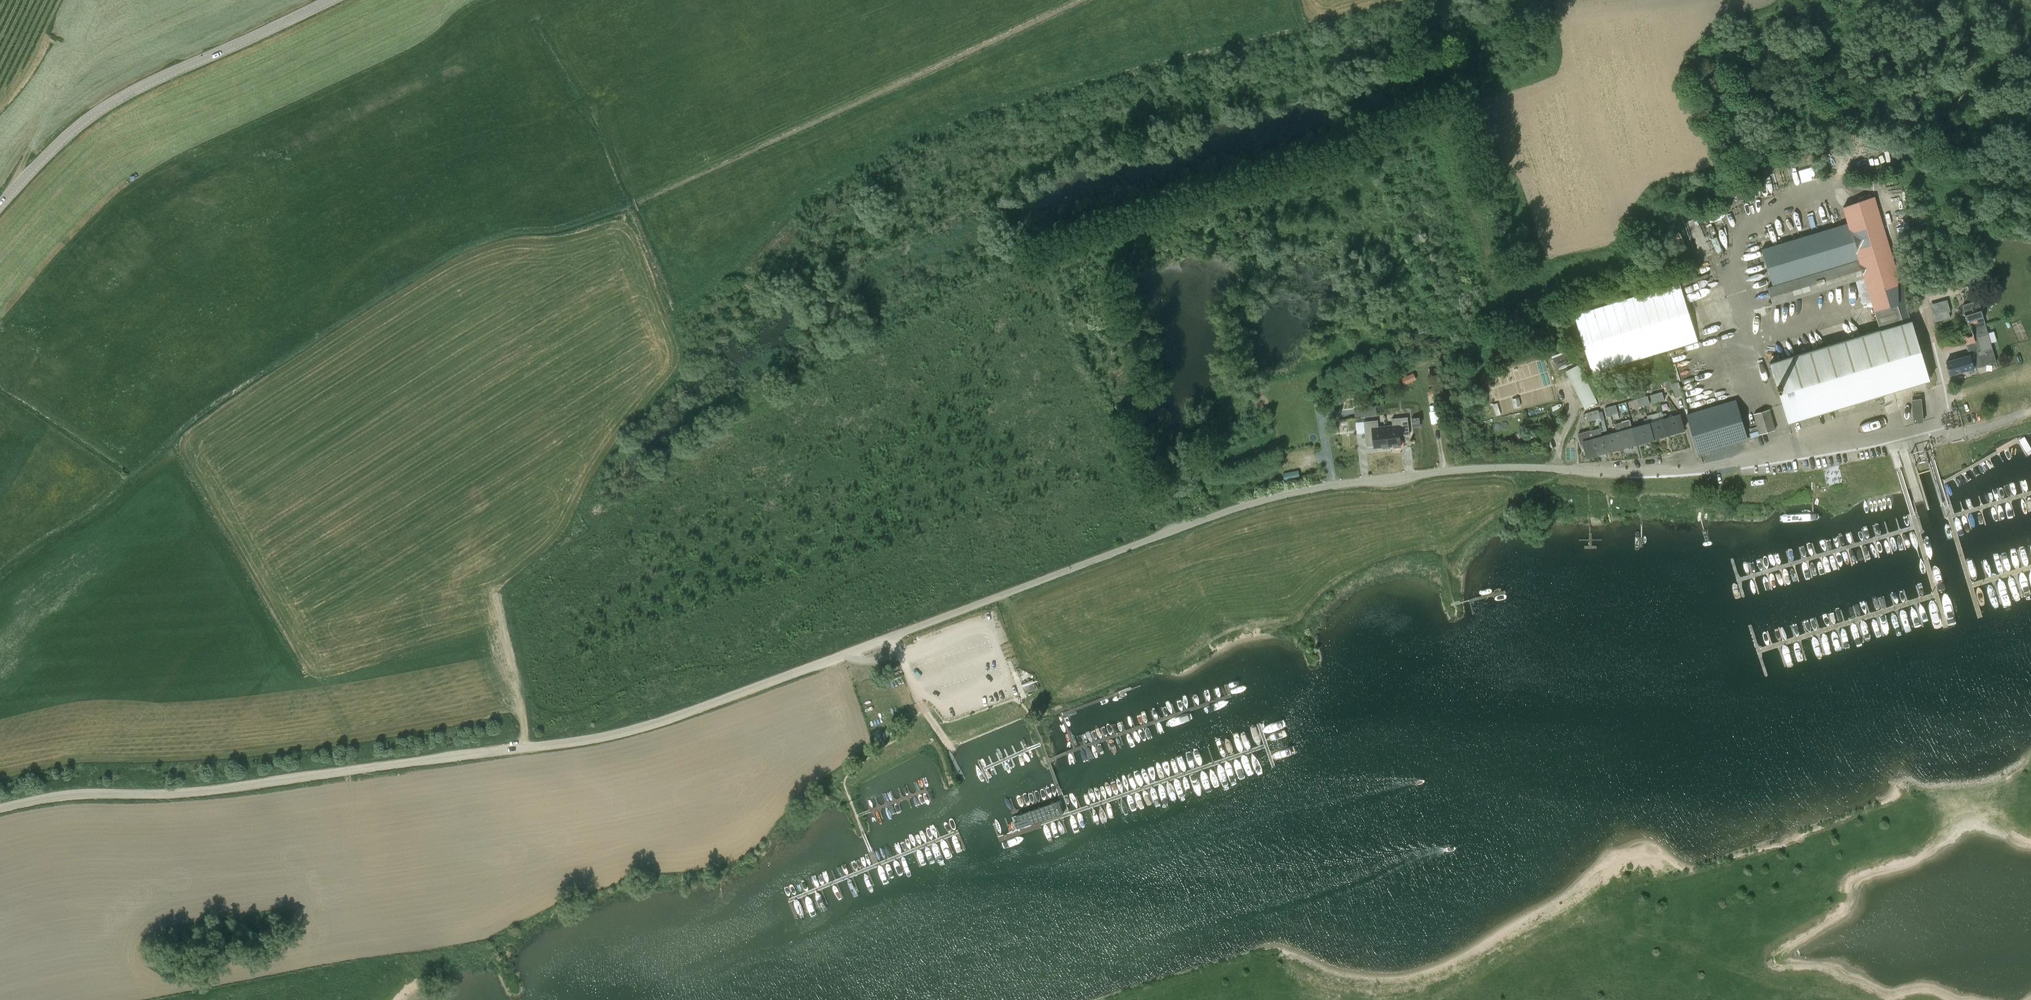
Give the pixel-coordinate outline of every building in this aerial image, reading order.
[(1788,423),(1929,380),(1911,320),(1903,323),(1898,306),(1897,271),(1874,196),(1843,207),(1848,224),(1762,249),(1773,286),(1767,288),(1773,305),(1856,280),(1864,307),(1872,303),(1880,329),(1770,363),(1776,383),(1775,383),(1777,390),(1778,390),(1788,423)] [(1704,256),(1718,252),(1709,224),(1732,216),(1729,207),(1692,219),(1704,256)] [(1939,285),(1925,289),(1927,296),(1941,292),(1939,285)] [(1634,306),(1651,304),(1650,296),(1633,298),(1634,306)] [(1981,325),(1985,324),(1979,300),(1962,305),(1968,324),(1970,323),(1971,328),(1981,325)] [(1933,316),(1935,322),(1950,318),(1949,312),(1933,316)] [(1968,324),(1937,332),(1943,351),(1966,345),(1969,354),(1946,361),(1950,376),(1974,369),(1974,368),(1996,362),(1985,324),(1981,325),(1971,328),(1970,323),(1968,324)] [(1569,378),(1582,372),(1579,365),(1566,371),(1569,378)] [(1569,378),(1572,384),(1585,378),(1582,372),(1569,378)] [(1572,384),(1575,391),(1588,385),(1585,378),(1572,384)] [(1667,391),(1672,389),(1673,389),(1671,384),(1670,381),(1664,382),(1667,391)] [(1673,389),(1672,389),(1675,398),(1683,395),(1679,382),(1671,384),(1673,389)] [(1575,391),(1579,397),(1591,391),(1588,385),(1575,391)] [(1579,397),(1582,403),(1595,397),(1591,391),(1579,397)] [(1598,403),(1595,397),(1582,403),(1585,410),(1598,403)] [(1733,400),(1689,413),(1686,414),(1698,454),(1748,439),(1736,400),(1733,400)] [(1769,409),(1754,414),(1759,434),(1775,429),(1769,409)] [(1653,438),(1669,433),(1664,418),(1664,419),(1663,414),(1662,414),(1662,412),(1647,416),(1648,419),(1649,423),(1653,438)] [(1680,414),(1667,418),(1666,413),(1663,414),(1664,419),(1664,418),(1669,433),(1684,429),(1680,414)] [(1386,426),(1388,446),(1394,445),(1394,448),(1401,447),(1400,435),(1410,434),(1408,417),(1392,419),(1393,425),(1386,426)] [(1637,442),(1653,438),(1649,423),(1648,419),(1644,420),(1645,424),(1633,427),(1637,442)] [(1388,446),(1386,426),(1378,427),(1378,420),(1364,422),(1367,446),(1375,445),(1375,448),(1382,447),(1382,448),(1388,447),(1388,446)] [(1621,447),(1637,442),(1633,427),(1620,431),(1619,426),(1615,427),(1616,432),(1617,432),(1621,447)] [(1592,434),(1590,434),(1592,439),(1594,439),(1598,453),(1606,451),(1602,436),(1601,436),(1600,432),(1602,432),(1601,428),(1591,431),(1592,434)] [(1616,432),(1602,436),(1606,451),(1621,447),(1617,432),(1616,432)] [(1581,444),(1583,443),(1587,457),(1598,453),(1594,439),(1592,439),(1590,434),(1584,436),(1583,433),(1578,434),(1581,444)] [(1064,813),(1059,800),(1030,811),(1016,816),(1018,821),(1029,817),(1032,824),(1064,813)]
